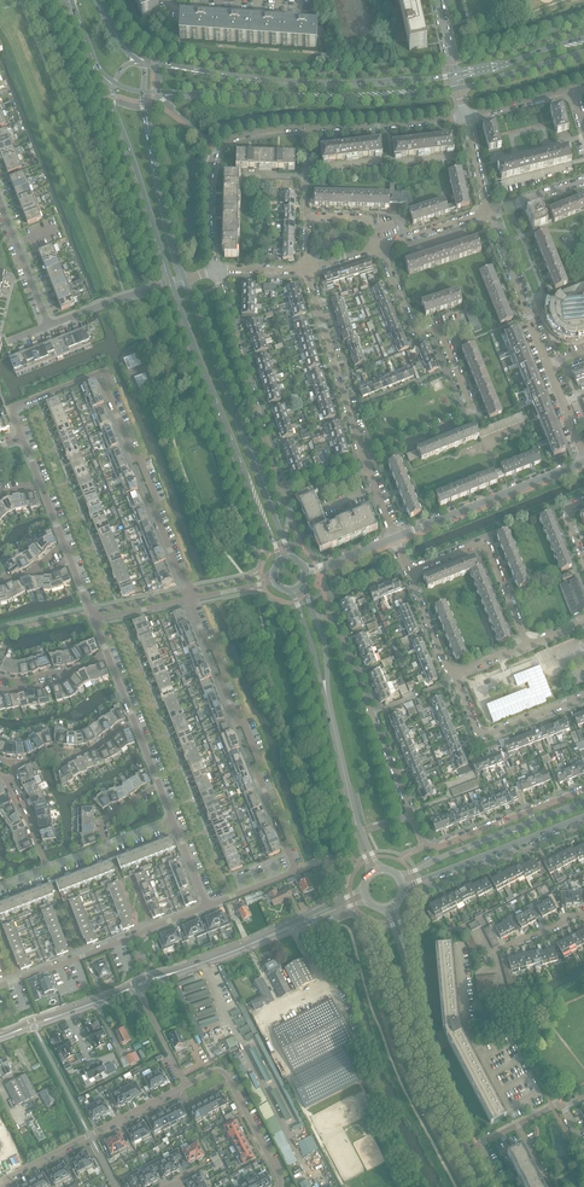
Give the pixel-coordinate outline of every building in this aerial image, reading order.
[(143,20),(154,16),(160,13),(156,2),(160,0),(135,0),(143,20)] [(341,48),(382,39),(373,0),(331,0),(341,48)] [(402,18),(419,14),(419,11),(420,11),(418,1),(416,2),(415,0),(398,0),(402,18)] [(425,41),(426,41),(427,41),(425,31),(422,31),(421,27),(423,26),(422,21),(421,21),(419,14),(402,18),(410,51),(427,47),(425,41)] [(217,41),(218,40),(219,23),(205,22),(205,16),(199,16),(199,21),(181,20),(180,39),(187,40),(187,39),(217,41)] [(217,41),(251,43),(252,25),(239,24),(239,19),(233,18),(232,24),(219,23),(218,40),(217,41)] [(251,43),(284,45),(286,27),(272,26),(272,21),(266,21),(266,26),(252,25),(251,43)] [(286,27),(284,45),(316,47),(317,30),(305,29),(306,23),(300,23),(299,28),(286,27)] [(553,121),(554,122),(556,133),(569,130),(563,106),(550,109),(553,121)] [(499,135),(498,134),(496,123),(483,126),(489,150),(497,148),(498,149),(501,148),(501,147),(502,147),(499,135)] [(12,135),(9,136),(6,130),(0,132),(0,140),(12,135)] [(0,140),(0,147),(14,142),(12,135),(0,140)] [(453,151),(451,136),(422,140),(424,154),(453,151)] [(422,140),(408,141),(393,143),(395,157),(424,154),(422,140)] [(382,155),(380,141),(351,144),(352,158),(382,155)] [(0,147),(0,153),(0,155),(3,154),(17,148),(14,149),(12,143),(14,142),(0,147)] [(351,144),(336,146),(322,147),(323,162),(352,158),(351,144)] [(17,148),(3,154),(0,155),(3,161),(5,160),(19,155),(17,148)] [(568,148),(558,151),(545,154),(548,167),(572,161),(568,148)] [(243,167),(295,169),(295,154),(237,153),(236,165),(231,165),(230,176),(225,175),(223,252),(225,252),(225,257),(237,258),(239,174),(242,174),(243,167)] [(545,154),(532,157),(522,160),(525,173),(548,167),(545,154)] [(19,155),(5,160),(3,161),(5,167),(8,167),(20,161),(19,162),(17,156),(19,155)] [(522,160),(509,163),(498,166),(502,179),(525,173),(522,160)] [(20,161),(8,167),(5,167),(8,174),(23,168),(20,161)] [(452,190),(465,187),(461,169),(448,172),(452,190)] [(12,185),(15,184),(29,179),(29,178),(27,179),(25,172),(10,178),(12,185)] [(29,179),(15,184),(12,185),(15,192),(17,191),(31,185),(29,179)] [(31,185),(17,191),(15,192),(17,198),(20,197),(34,191),(31,192),(29,186),(31,185)] [(456,208),(456,209),(469,206),(465,187),(452,190),(456,204),(451,206),(452,209),(456,208)] [(295,195),(295,193),(293,193),(293,189),(289,189),(285,189),(281,189),(281,193),(285,193),(285,200),(296,200),(296,195),(295,195)] [(34,191),(20,197),(17,198),(20,204),(22,203),(36,198),(34,191)] [(334,192),(315,191),(315,205),(334,206),(334,192)] [(352,193),(334,192),(334,206),(352,206),(352,193)] [(407,204),(410,211),(415,209),(410,193),(394,192),(394,194),(390,194),(389,203),(407,204)] [(371,193),(352,193),(352,206),(371,207),(371,193)] [(371,193),(371,207),(389,207),(389,203),(390,194),(371,193)] [(572,215),(583,210),(583,196),(567,203),(572,215)] [(36,198),(22,203),(20,204),(23,211),(25,210),(39,204),(36,198)] [(448,211),(452,209),(451,206),(447,207),(445,200),(427,206),(431,218),(449,212),(448,211)] [(572,215),(567,203),(549,210),(550,211),(553,220),(554,222),(572,215)] [(39,204),(25,210),(23,211),(25,217),(27,216),(41,211),(39,204)] [(410,211),(409,211),(413,224),(431,218),(427,206),(415,209),(410,211)] [(553,220),(550,211),(543,213),(541,209),(540,206),(526,212),(534,229),(548,224),(547,222),(553,220)] [(41,211),(27,216),(25,217),(28,224),(37,220),(37,221),(41,220),(40,219),(41,219),(39,212),(41,211)] [(541,254),(554,249),(547,231),(534,236),(541,254)] [(463,257),(481,251),(477,239),(459,245),(463,257)] [(445,263),(463,257),(459,245),(441,250),(445,263)] [(54,246),(51,247),(51,246),(47,248),(48,248),(39,252),(41,259),(44,258),(56,253),(54,246)] [(554,249),(541,254),(548,271),(561,266),(554,249)] [(428,269),(445,263),(441,250),(424,256),(428,269)] [(276,252),(274,252),(273,252),(273,254),(277,254),(283,255),(283,259),(288,259),(288,260),(289,260),(293,260),(293,259),(294,252),(276,252)] [(56,253),(44,258),(41,259),(44,265),(57,260),(55,253),(56,253)] [(409,275),(428,269),(424,256),(405,262),(409,275)] [(63,265),(60,266),(57,260),(44,265),(46,271),(49,271),(63,265)] [(363,263),(367,274),(373,272),(373,275),(379,273),(378,270),(375,264),(371,265),(370,261),(363,263)] [(357,265),(360,274),(360,276),(367,274),(363,263),(357,265)] [(63,265),(49,271),(46,271),(49,278),(51,277),(65,271),(63,265)] [(360,274),(357,265),(350,267),(353,276),(360,274)] [(548,271),(551,279),(555,289),(568,284),(561,266),(548,271)] [(344,269),(347,278),(347,280),(354,278),(353,276),(350,267),(344,269)] [(499,284),(496,277),(492,267),(480,271),(487,289),(499,284)] [(347,278),(344,269),(337,271),(340,280),(347,278)] [(12,280),(12,277),(6,276),(7,272),(0,270),(0,277),(12,280)] [(65,271),(51,277),(49,278),(51,284),(66,278),(64,272),(65,272),(65,271)] [(340,280),(337,271),(330,273),(333,283),(340,280)] [(330,273),(324,275),(325,280),(321,281),(324,288),(334,284),(333,283),(330,273)] [(70,284),(67,285),(65,279),(66,279),(66,278),(51,284),(54,291),(70,284)] [(565,290),(563,291),(561,292),(560,293),(558,295),(557,296),(556,298),(555,300),(554,301),(545,297),(544,300),(543,303),(542,305),(542,308),(542,311),(542,314),(542,317),(543,319),(544,322),(545,325),(546,327),(547,329),(549,332),(551,334),(553,336),(555,337),(557,339),(559,340),(560,340),(562,342),(565,342),(568,343),(570,344),(573,344),(576,344),(579,344),(582,343),(583,342),(583,282),(565,290)] [(243,291),(261,292),(261,290),(255,290),(255,284),(243,283),(243,291)] [(0,284),(0,291),(9,293),(9,290),(3,288),(4,285),(0,284)] [(56,297),(59,296),(73,291),(70,284),(54,291),(56,297)] [(281,297),(299,291),(297,284),(286,287),(287,293),(281,295),(281,297)] [(375,295),(386,290),(383,284),(372,288),(375,295)] [(494,306),(506,301),(499,284),(487,289),(494,306)] [(386,290),(375,295),(378,301),(388,297),(386,290)] [(73,291),(59,296),(56,297),(59,303),(75,297),(73,291)] [(243,299),(257,299),(255,299),(255,294),(261,294),(261,292),(243,291),(243,299)] [(287,303),(302,299),(299,291),(281,297),(282,299),(288,297),(290,302),(287,303)] [(443,310),(462,304),(458,291),(440,297),(443,310)] [(334,308),(345,305),(343,298),(339,299),(337,295),(331,297),(334,308)] [(75,297),(59,303),(62,310),(71,307),(75,306),(74,305),(75,305),(73,298),(75,297)] [(388,297),(378,301),(380,307),(391,303),(388,297)] [(426,315),(443,310),(440,297),(422,303),(426,315)] [(286,312),(304,306),(302,299),(287,303),(288,303),(290,303),(292,308),(285,310),(286,312)] [(506,301),(494,306),(500,324),(513,319),(506,301)] [(391,303),(380,307),(383,314),(394,309),(391,303)] [(345,305),(334,308),(336,314),(347,311),(345,305)] [(304,306),(286,312),(286,313),(293,312),(294,317),(292,318),(293,321),(300,319),(299,316),(306,314),(304,306)] [(261,307),(243,307),(242,316),(246,317),(247,316),(248,320),(255,318),(254,315),(254,309),(261,309),(261,307)] [(394,309),(383,314),(385,320),(396,316),(394,309)] [(347,311),(336,314),(338,321),(349,318),(347,311)] [(396,316),(385,320),(388,327),(399,322),(396,316)] [(349,318),(338,321),(340,328),(351,324),(349,318)] [(249,331),(267,325),(267,324),(263,325),(262,319),(258,320),(247,323),(249,331)] [(291,334),(309,329),(307,321),(301,323),(300,319),(293,321),(294,325),(295,325),(296,331),(290,332),(291,334)] [(399,322),(388,327),(390,333),(401,329),(399,322)] [(351,324),(340,328),(342,334),(353,331),(351,324)] [(75,326),(84,347),(91,345),(88,338),(91,337),(90,331),(86,332),(84,328),(80,330),(78,325),(75,326)] [(267,325),(249,331),(251,338),(265,334),(263,334),(261,329),(268,327),(267,325)] [(71,334),(77,350),(84,347),(75,326),(72,327),(74,332),(71,334)] [(297,340),(311,336),(309,329),(291,334),(291,336),(298,334),(299,339),(297,340)] [(401,329),(390,333),(393,339),(404,335),(401,329)] [(512,352),(524,347),(517,329),(512,331),(509,333),(505,335),(512,352)] [(77,350),(71,334),(67,335),(65,330),(62,331),(70,353),(77,350)] [(57,339),(63,355),(70,353),(62,331),(59,332),(61,337),(57,339)] [(342,334),(344,341),(358,337),(358,336),(355,337),(353,331),(342,334)] [(265,334),(251,338),(254,346),(272,340),(271,339),(265,341),(263,335),(265,334)] [(63,355),(57,339),(53,341),(51,335),(48,336),(57,358),(63,355)] [(404,335),(393,339),(396,346),(406,341),(404,335)] [(43,344),(44,345),(50,361),(57,358),(48,336),(45,338),(47,343),(43,344)] [(311,336),(297,340),(297,341),(299,340),(301,345),(295,347),(295,349),(313,343),(311,336)] [(358,337),(344,341),(347,340),(349,346),(360,343),(358,337)] [(272,340),(254,346),(256,353),(267,349),(266,344),(272,342),(272,340)] [(50,361),(44,345),(43,344),(39,346),(37,341),(35,342),(43,363),(50,361)] [(283,348),(281,341),(279,342),(280,345),(275,346),(276,350),(283,348)] [(398,352),(409,348),(406,341),(396,346),(398,352)] [(30,350),(36,366),(43,363),(35,342),(32,343),(34,348),(30,350)] [(301,355),(315,351),(313,343),(295,349),(296,350),(302,348),(304,354),(301,355)] [(360,343),(349,346),(351,353),(362,350),(360,343)] [(420,354),(431,349),(428,343),(418,347),(420,354)] [(469,367),(481,362),(474,344),(462,349),(469,367)] [(36,366),(30,350),(26,351),(24,346),(21,347),(30,369),(36,366)] [(16,355),(17,355),(23,371),(30,369),(21,347),(18,348),(20,353),(16,355)] [(519,369),(519,370),(531,365),(524,347),(512,352),(517,364),(519,369)] [(431,349),(420,354),(423,360),(433,356),(431,349)] [(362,350),(351,353),(353,360),(364,356),(362,350)] [(23,371),(17,355),(16,355),(12,357),(10,351),(7,353),(13,369),(14,372),(15,372),(16,374),(23,371)] [(300,363),(318,358),(315,351),(301,355),(304,354),(305,360),(299,361),(300,363)] [(137,354),(128,358),(128,357),(124,359),(129,370),(132,369),(132,368),(141,365),(137,354)] [(258,367),(276,361),(275,360),(269,362),(267,356),(256,359),(258,367)] [(364,356),(353,360),(355,366),(366,363),(364,356)] [(433,356),(423,360),(425,366),(436,362),(433,356)] [(318,358),(300,363),(300,365),(306,363),(308,369),(303,371),(304,374),(308,373),(316,371),(315,367),(320,366),(318,358)] [(276,361),(258,367),(260,374),(274,370),(272,371),(270,365),(277,363),(276,361)] [(439,369),(436,362),(425,366),(428,373),(435,370),(439,369)] [(488,379),(481,362),(469,367),(476,384),(488,379)] [(519,370),(526,387),(538,382),(531,365),(519,370)] [(403,369),(407,379),(414,377),(410,366),(403,369)] [(581,367),(571,371),(576,382),(578,381),(580,385),(582,384),(583,383),(583,374),(581,367)] [(398,373),(401,382),(407,379),(403,369),(403,371),(398,373)] [(263,382),(280,376),(280,374),(276,376),(275,374),(273,374),(272,371),(274,370),(260,374),(263,382)] [(306,385),(324,380),(322,372),(317,374),(316,371),(308,373),(309,376),(310,376),(311,380),(305,382),(306,385)] [(390,374),(395,384),(401,382),(398,373),(397,371),(390,374)] [(150,387),(145,374),(135,378),(140,391),(150,387)] [(384,376),(385,379),(388,387),(395,384),(390,374),(384,376)] [(280,376),(263,382),(265,389),(279,385),(276,385),(274,380),(281,378),(280,376)] [(385,379),(384,376),(378,379),(382,390),(388,387),(385,379)] [(365,384),(369,395),(375,392),(371,381),(370,382),(369,379),(364,381),(365,384)] [(371,381),(375,392),(382,390),(378,379),(371,381)] [(495,396),(488,379),(476,384),(483,401),(495,396)] [(324,380),(306,385),(307,387),(313,385),(315,391),(326,387),(324,380)] [(95,381),(81,386),(83,392),(86,391),(99,386),(98,385),(97,383),(95,381)] [(526,387),(533,404),(545,399),(538,382),(526,387)] [(369,395),(365,384),(358,387),(359,389),(362,397),(369,395)] [(279,385),(265,389),(267,396),(285,391),(284,389),(278,391),(276,386),(279,385)] [(88,397),(102,392),(101,390),(101,389),(100,388),(99,386),(86,391),(88,397)] [(311,400),(329,395),(326,387),(315,391),(316,396),(310,398),(311,400)] [(285,391),(267,396),(269,404),(281,400),(279,395),(285,393),(285,391)] [(88,404),(102,398),(103,398),(103,396),(103,394),(102,392),(88,397),(85,398),(88,404)] [(329,395),(311,400),(311,402),(317,400),(319,405),(331,402),(329,395)] [(495,396),(483,401),(490,419),(502,414),(495,396)] [(50,408),(61,404),(59,398),(46,403),(49,408),(50,408)] [(93,408),(104,404),(104,403),(104,401),(104,399),(103,398),(102,398),(88,404),(90,410),(93,408)] [(533,404),(540,421),(552,416),(545,399),(533,404)] [(315,415),(333,409),(331,402),(319,405),(321,411),(314,413),(315,415)] [(61,404),(50,408),(49,408),(51,414),(63,409),(61,404)] [(95,414),(107,410),(107,409),(106,408),(106,407),(105,407),(105,406),(104,404),(93,408),(95,414)] [(275,416),(293,411),(292,409),(286,411),(284,405),(273,409),(275,416)] [(54,419),(65,414),(63,409),(51,414),(53,419),(54,419)] [(324,424),(332,422),(330,418),(335,417),(333,409),(315,415),(315,416),(322,415),(323,420),(324,424)] [(97,420),(109,416),(108,414),(108,413),(108,412),(108,411),(107,410),(95,414),(97,420)] [(293,411),(275,416),(277,424),(291,420),(291,419),(289,420),(287,415),(293,413),(293,411)] [(2,431),(9,428),(5,418),(3,413),(1,414),(3,419),(0,420),(0,425),(2,431)] [(65,414),(54,419),(53,419),(55,425),(56,424),(67,420),(65,414)] [(109,416),(97,420),(94,421),(97,427),(100,426),(112,421),(111,420),(110,419),(110,418),(109,418),(109,416)] [(540,421),(547,439),(559,434),(552,416),(540,421)] [(67,420),(56,424),(55,425),(57,430),(58,430),(69,425),(67,420)] [(291,420),(277,424),(279,431),(297,426),(297,424),(290,426),(289,421),(291,420)] [(102,431),(113,427),(112,425),(112,424),(112,423),(112,422),(112,421),(100,426),(102,431)] [(323,436),(341,431),(339,423),(333,425),(332,422),(324,424),(325,428),(327,427),(329,432),(323,434),(323,436)] [(69,425),(58,430),(57,430),(59,435),(60,435),(71,431),(69,425)] [(297,426),(279,431),(282,439),(293,435),(291,429),(298,427),(297,426)] [(460,444),(479,437),(479,436),(477,431),(475,426),(455,434),(460,444)] [(101,438),(116,432),(115,431),(115,430),(114,430),(114,429),(113,427),(102,431),(99,433),(101,438)] [(71,431),(60,435),(59,435),(61,441),(62,440),(73,436),(71,431)] [(341,431),(323,436),(324,438),(330,436),(332,442),(344,438),(341,431)] [(104,444),(118,439),(117,436),(117,435),(117,434),(116,433),(116,432),(101,438),(104,444)] [(460,444),(455,434),(436,441),(441,452),(460,444)] [(559,434),(547,439),(548,443),(554,456),(566,451),(559,434)] [(73,436),(62,440),(61,441),(63,446),(64,446),(76,441),(73,436)] [(327,451),(346,445),(344,438),(332,442),(333,447),(327,449),(327,451)] [(118,439),(104,444),(106,450),(109,449),(121,444),(120,443),(119,442),(118,441),(118,439)] [(76,441),(64,446),(63,446),(66,452),(67,451),(78,447),(76,441)] [(285,453),(302,446),(301,444),(295,447),(293,441),(291,442),(288,444),(282,446),(285,453)] [(441,452),(436,441),(417,449),(417,450),(420,458),(421,460),(441,452)] [(111,454),(119,451),(122,450),(121,448),(121,447),(121,446),(121,445),(121,444),(109,449),(111,454)] [(346,445),(327,451),(328,453),(335,451),(336,456),(348,453),(346,445)] [(302,446),(285,453),(288,460),(301,455),(299,456),(297,450),(303,448),(302,446)] [(78,447),(67,451),(66,452),(67,454),(66,454),(66,455),(66,456),(66,457),(67,457),(80,452),(78,447)] [(110,461),(119,458),(125,456),(125,455),(124,454),(124,453),(123,453),(123,452),(122,450),(119,451),(111,454),(108,456),(110,461)] [(80,452),(67,457),(67,458),(67,459),(68,460),(69,460),(70,463),(71,462),(82,458),(80,452)] [(518,459),(523,470),(541,462),(537,452),(518,459)] [(291,467),(308,460),(307,459),(301,462),(299,456),(301,455),(288,460),(291,467)] [(113,467),(119,464),(127,462),(126,460),(126,459),(126,458),(126,457),(125,456),(119,458),(110,461),(113,467)] [(82,458),(71,462),(70,463),(72,468),(73,468),(84,463),(82,458)] [(406,477),(399,459),(388,464),(396,482),(406,477)] [(497,471),(494,473),(497,480),(500,478),(505,476),(505,477),(523,470),(518,459),(500,466),(502,470),(497,471)] [(308,460),(291,467),(294,475),(305,470),(302,465),(309,462),(308,460)] [(115,473),(119,471),(130,467),(129,466),(128,465),(128,464),(127,464),(127,462),(119,464),(113,467),(115,473)] [(84,463),(73,468),(72,468),(74,473),(75,473),(86,468),(84,463)] [(130,467),(119,471),(115,473),(117,478),(120,477),(131,473),(130,471),(130,470),(130,469),(130,468),(130,467)] [(86,468),(75,473),(74,473),(76,479),(77,478),(88,474),(86,468)] [(497,480),(494,473),(493,472),(474,479),(478,490),(498,482),(497,480)] [(134,476),(133,476),(133,475),(131,473),(120,477),(122,483),(135,478),(134,477),(134,476)] [(88,474),(77,478),(76,479),(78,484),(79,484),(90,479),(88,474)] [(413,495),(406,477),(396,482),(403,500),(413,495)] [(135,478),(122,483),(124,489),(137,484),(137,482),(136,481),(136,480),(135,478)] [(90,479),(79,484),(78,484),(80,489),(81,489),(93,485),(90,479)] [(455,487),(459,498),(478,490),(474,479),(455,487)] [(137,484),(124,489),(122,490),(124,496),(138,491),(138,490),(138,489),(138,488),(138,487),(138,486),(137,485),(137,484)] [(93,485),(81,489),(80,489),(83,495),(84,494),(95,490),(93,485)] [(459,498),(455,487),(435,495),(440,506),(459,498)] [(297,493),(311,529),(313,532),(314,532),(322,552),(333,548),(333,547),(338,545),(341,544),(351,540),(354,539),(354,538),(357,537),(365,534),(366,534),(377,530),(376,529),(375,527),(372,519),(371,516),(371,515),(370,516),(368,511),(369,510),(358,514),(352,516),(353,518),(350,519),(350,517),(344,520),(345,520),(341,521),(329,526),(326,527),(324,522),(322,519),(323,519),(319,509),(318,509),(317,506),(318,506),(314,496),(313,496),(312,493),(313,493),(311,488),(298,493),(297,493)] [(95,490),(84,494),(83,495),(85,500),(86,500),(97,495),(100,494),(98,489),(95,490)] [(130,503),(141,498),(140,496),(140,495),(140,494),(140,493),(139,493),(139,492),(127,497),(130,503)] [(30,507),(31,509),(37,507),(41,506),(41,507),(42,506),(37,493),(28,495),(30,507)] [(22,508),(19,495),(13,496),(13,497),(9,497),(9,498),(15,510),(22,508)] [(22,508),(30,507),(28,495),(20,495),(19,495),(22,508)] [(97,495),(86,500),(85,500),(87,506),(88,505),(99,501),(97,495)] [(413,495),(403,500),(410,518),(420,513),(413,495)] [(9,498),(3,500),(3,501),(0,502),(0,504),(8,513),(15,510),(9,498)] [(132,508),(143,504),(142,502),(143,501),(143,500),(142,499),(141,499),(141,498),(130,503),(132,508)] [(99,501),(88,505),(87,506),(89,511),(90,511),(101,506),(99,501)] [(370,501),(345,512),(346,515),(371,504),(370,501)] [(0,504),(0,516),(3,518),(8,513),(0,504)] [(143,504),(132,508),(134,514),(145,510),(145,508),(145,507),(145,506),(144,505),(143,504)] [(101,506),(90,511),(89,511),(90,514),(89,514),(90,515),(90,516),(90,517),(103,512),(101,506)] [(145,510),(134,514),(136,520),(148,515),(147,513),(147,512),(147,511),(146,511),(146,510),(145,510)] [(103,512),(90,517),(90,518),(91,518),(91,519),(92,520),(92,519),(93,522),(94,522),(105,517),(103,512)] [(547,535),(558,531),(550,513),(540,517),(547,535)] [(148,515),(136,520),(139,526),(150,521),(149,519),(149,518),(149,517),(149,516),(148,516),(148,515)] [(105,517),(94,522),(93,522),(95,527),(96,527),(108,523),(105,517)] [(150,521),(139,526),(141,531),(152,527),(151,525),(152,524),(152,523),(151,522),(150,521)] [(108,523),(96,527),(95,527),(97,533),(98,532),(110,528),(108,523)] [(152,527),(141,531),(138,532),(141,538),(143,537),(154,533),(154,531),(154,530),(154,529),(153,528),(152,527)] [(110,528),(98,532),(97,533),(100,538),(101,538),(112,533),(110,528)] [(504,553),(514,548),(507,530),(497,534),(504,553)] [(41,538),(48,547),(57,544),(52,531),(45,533),(46,534),(40,536),(39,537),(41,538)] [(547,535),(554,553),(565,549),(558,531),(547,535)] [(112,533),(101,538),(100,538),(102,544),(103,543),(114,539),(112,533)] [(154,533),(143,537),(145,543),(157,538),(156,536),(156,535),(156,534),(155,533),(154,533)] [(34,544),(43,554),(44,554),(48,547),(41,538),(34,544)] [(157,538),(145,543),(148,549),(159,544),(158,542),(158,541),(158,540),(158,539),(157,539),(157,538)] [(114,539),(103,543),(102,544),(104,549),(105,549),(116,544),(114,539)] [(43,554),(34,544),(28,549),(29,551),(30,551),(35,561),(38,558),(38,559),(43,554)] [(116,544),(105,549),(104,549),(106,554),(107,554),(118,550),(116,544)] [(159,544),(148,549),(145,550),(147,555),(150,554),(161,550),(161,549),(160,548),(161,547),(161,546),(160,545),(159,544)] [(522,566),(514,548),(504,553),(511,570),(522,566)] [(565,549),(554,553),(561,571),(572,567),(565,549)] [(118,550),(107,554),(106,554),(108,560),(120,555),(118,550)] [(161,550),(150,554),(147,555),(149,561),(152,560),(165,555),(165,554),(164,553),(164,552),(163,551),(162,551),(161,550)] [(22,555),(28,567),(35,561),(30,551),(29,551),(22,555)] [(12,560),(20,571),(28,567),(22,555),(16,558),(13,560),(12,560)] [(110,565),(119,561),(122,560),(120,555),(108,560),(110,565)] [(165,555),(152,560),(155,566),(166,562),(166,560),(166,559),(166,558),(166,557),(165,556),(165,555)] [(471,572),(478,568),(474,558),(462,563),(466,573),(471,572)] [(20,571),(12,560),(5,565),(12,574),(20,571)] [(112,571),(119,568),(124,566),(122,560),(119,561),(110,565),(112,571)] [(166,562),(155,566),(157,572),(168,567),(168,566),(168,565),(167,564),(166,562)] [(466,573),(462,563),(443,570),(447,581),(466,573)] [(113,576),(127,571),(124,566),(119,568),(112,571),(113,573),(113,574),(113,575),(113,576)] [(522,566),(511,570),(518,588),(529,584),(522,566)] [(168,567),(157,572),(159,577),(170,573),(170,572),(170,571),(170,570),(169,569),(168,567)] [(478,568),(471,572),(478,589),(488,585),(481,567),(478,568)] [(63,584),(71,581),(66,568),(59,573),(63,584)] [(443,570),(432,575),(423,578),(428,589),(447,581),(443,570)] [(115,579),(116,579),(117,581),(118,581),(129,577),(127,571),(113,576),(114,577),(114,578),(115,579)] [(63,584),(59,573),(51,576),(51,590),(57,588),(58,589),(64,586),(63,584)] [(170,573),(159,577),(161,583),(173,579),(172,578),(173,577),(173,576),(172,575),(171,575),(170,573)] [(43,588),(43,590),(51,590),(51,576),(44,577),(40,577),(43,588)] [(43,588),(40,577),(31,578),(31,577),(31,578),(35,591),(43,588)] [(129,577),(118,581),(117,581),(119,587),(131,582),(129,577)] [(27,593),(35,591),(31,578),(24,579),(25,580),(20,581),(26,591),(27,593)] [(577,578),(570,581),(571,584),(569,585),(568,585),(566,582),(559,585),(572,616),(583,611),(583,596),(577,578)] [(173,579),(161,583),(164,589),(169,588),(168,587),(175,585),(175,584),(175,583),(175,582),(174,581),(173,581),(173,579)] [(395,593),(404,589),(405,589),(402,581),(399,583),(398,579),(390,582),(395,593)] [(19,596),(26,591),(20,581),(12,584),(19,596)] [(119,587),(119,589),(121,592),(133,587),(131,582),(119,587)] [(388,596),(395,593),(390,582),(383,585),(388,596)] [(13,599),(19,596),(12,584),(5,588),(7,602),(8,602),(13,598),(13,599)] [(381,599),(388,596),(383,585),(376,588),(377,589),(381,599)] [(485,607),(495,603),(488,585),(478,589),(485,607)] [(123,598),(124,598),(131,595),(131,596),(136,595),(133,587),(121,592),(123,598)] [(369,591),(374,602),(381,599),(377,589),(376,588),(369,591)] [(343,610),(355,605),(352,598),(351,599),(351,598),(341,602),(341,603),(340,604),(343,610)] [(442,625),(453,620),(445,603),(435,606),(442,625)] [(503,621),(495,603),(485,607),(492,625),(503,621)] [(358,612),(355,605),(343,610),(345,616),(346,615),(346,617),(358,612)] [(408,605),(398,609),(401,616),(411,612),(408,605)] [(175,619),(187,615),(186,613),(186,612),(186,611),(185,610),(185,609),(184,609),(178,611),(177,610),(172,611),(172,612),(175,619)] [(361,619),(358,612),(346,617),(347,617),(346,618),(349,624),(361,619)] [(411,612),(401,616),(404,622),(413,619),(411,612)] [(187,615),(175,619),(178,625),(189,620),(188,618),(188,617),(188,616),(187,615)] [(133,623),(133,624),(135,628),(147,623),(145,617),(140,618),(141,619),(133,623)] [(361,619),(349,624),(351,630),(352,631),(362,627),(363,626),(361,619)] [(413,619),(404,622),(406,629),(416,625),(413,619)] [(189,620),(178,625),(175,626),(177,632),(180,631),(191,626),(190,624),(191,623),(191,622),(190,621),(189,621),(189,620)] [(460,638),(453,620),(442,625),(449,643),(460,638)] [(510,639),(503,621),(492,625),(499,643),(510,639)] [(135,628),(137,634),(149,629),(147,623),(135,628)] [(406,629),(403,631),(406,638),(407,637),(409,636),(419,632),(416,625),(406,629)] [(191,626),(180,631),(177,632),(179,638),(182,636),(193,632),(193,630),(193,629),(193,628),(192,627),(191,627),(191,626)] [(137,634),(138,636),(138,637),(138,638),(138,639),(138,640),(151,634),(149,629),(137,634)] [(193,632),(182,636),(184,642),(196,638),(195,636),(195,635),(195,634),(194,633),(194,632),(193,632)] [(140,642),(141,645),(154,640),(151,634),(138,640),(139,641),(139,642),(140,642)] [(355,639),(356,644),(357,643),(358,645),(369,641),(367,634),(365,634),(355,638),(355,639)] [(196,638),(184,642),(187,648),(198,643),(197,641),(197,640),(197,639),(196,638)] [(467,656),(460,638),(449,643),(456,660),(467,656)] [(86,643),(91,655),(98,650),(94,639),(86,643)] [(422,639),(412,643),(415,650),(424,646),(422,639)] [(141,645),(142,645),(143,650),(156,645),(154,640),(141,645)] [(369,641),(358,645),(359,648),(358,648),(360,652),(361,652),(372,648),(369,641)] [(91,655),(86,643),(80,645),(80,646),(76,647),(83,659),(91,655)] [(198,643),(187,648),(189,654),(200,649),(199,647),(200,646),(200,645),(199,644),(198,644),(198,643)] [(143,650),(144,651),(146,655),(158,651),(156,645),(143,650)] [(415,650),(411,651),(412,653),(416,652),(417,656),(427,652),(424,646),(415,650)] [(83,659),(76,647),(69,651),(73,664),(74,664),(77,662),(83,659)] [(62,653),(63,667),(67,665),(67,666),(73,664),(69,651),(69,648),(62,650),(63,653),(62,653)] [(361,653),(360,654),(362,658),(363,657),(363,659),(375,655),(372,648),(361,652),(361,653)] [(200,649),(189,654),(191,659),(202,655),(202,653),(202,652),(202,651),(201,650),(200,649)] [(46,658),(44,654),(43,651),(36,653),(37,656),(40,670),(47,668),(46,668),(50,667),(51,666),(49,664),(46,658)] [(146,655),(146,656),(148,661),(160,656),(158,651),(146,655)] [(427,652),(417,656),(420,663),(430,659),(427,652)] [(63,667),(62,653),(56,653),(56,654),(49,654),(54,667),(63,667)] [(202,655),(191,659),(193,665),(205,661),(204,658),(204,657),(204,656),(203,656),(203,655),(202,655)] [(375,655),(363,659),(364,662),(365,666),(366,666),(366,667),(376,663),(376,662),(378,662),(375,655)] [(27,661),(32,673),(40,670),(37,656),(37,657),(33,659),(33,658),(27,661)] [(150,666),(151,666),(162,661),(160,656),(148,661),(150,666)] [(11,675),(12,661),(5,658),(0,671),(6,673),(7,673),(10,674),(10,675),(11,675)] [(430,659),(420,663),(423,670),(433,666),(430,659)] [(19,662),(12,661),(11,675),(17,675),(21,675),(22,675),(19,662)] [(32,673),(27,661),(19,662),(22,675),(28,674),(32,673)] [(150,666),(152,672),(164,667),(162,661),(151,666),(150,666)] [(205,661),(193,665),(191,666),(193,672),(196,671),(207,666),(206,664),(206,663),(206,662),(206,661),(205,661)] [(95,667),(98,680),(98,679),(102,678),(102,679),(109,676),(104,663),(95,667)] [(207,666),(196,671),(198,677),(211,671),(210,671),(210,670),(209,669),(209,668),(208,667),(207,666)] [(433,666),(423,670),(426,677),(435,673),(433,666)] [(546,702),(545,698),(552,696),(540,666),(513,676),(517,686),(527,682),(530,689),(487,706),(493,723),(546,702)] [(98,680),(95,667),(89,668),(85,669),(91,682),(98,680)] [(152,672),(154,677),(166,672),(164,667),(152,672)] [(75,675),(84,685),(91,682),(85,669),(79,672),(79,673),(75,675)] [(370,675),(369,675),(371,680),(371,679),(372,681),(384,677),(381,670),(379,670),(369,674),(370,675)] [(211,671),(198,677),(200,682),(211,678),(212,677),(212,676),(212,675),(212,674),(211,673),(211,672),(211,671)] [(154,677),(154,678),(156,682),(168,678),(166,672),(154,677)] [(435,673),(426,677),(428,683),(438,680),(435,673)] [(70,682),(79,692),(78,690),(84,685),(75,675),(70,682)] [(384,677),(372,681),(373,683),(372,684),(374,688),(375,687),(375,688),(387,684),(384,677)] [(156,682),(157,683),(158,688),(170,683),(168,678),(156,682)] [(200,682),(202,688),(214,684),(214,683),(214,682),(214,681),(213,681),(212,680),(211,678),(200,682)] [(63,686),(70,698),(75,695),(75,694),(78,692),(79,692),(70,682),(63,686)] [(158,688),(159,689),(160,693),(173,688),(170,683),(158,688)] [(202,688),(205,694),(216,689),(216,688),(216,687),(215,686),(214,684),(202,688)] [(375,689),(375,690),(376,693),(377,693),(378,695),(389,691),(387,684),(375,688),(375,689)] [(70,698),(63,686),(62,687),(54,688),(57,702),(63,700),(69,698),(70,698)] [(160,693),(161,696),(161,697),(161,698),(161,699),(175,694),(173,688),(160,693)] [(207,699),(218,695),(218,694),(218,693),(218,692),(217,691),(216,689),(205,694),(205,695),(203,695),(204,700),(207,699)] [(389,691),(378,695),(379,698),(378,698),(380,702),(381,703),(391,699),(391,698),(392,698),(391,694),(395,692),(394,689),(389,691)] [(37,692),(40,706),(46,705),(46,704),(52,703),(53,702),(46,691),(37,692)] [(40,706),(37,692),(29,693),(29,706),(35,706),(35,705),(39,705),(39,706),(40,706)] [(18,695),(22,708),(29,706),(29,693),(24,694),(24,693),(18,695)] [(164,701),(165,704),(177,699),(175,694),(161,699),(162,700),(162,701),(163,701),(163,702),(164,701)] [(9,695),(0,698),(0,701),(0,711),(6,710),(13,709),(9,695)] [(9,695),(13,709),(21,706),(21,708),(22,708),(18,695),(17,695),(9,695)] [(207,699),(209,705),(220,701),(220,700),(221,699),(220,698),(219,697),(218,695),(207,699)] [(433,707),(443,703),(440,697),(436,698),(435,695),(429,698),(433,707)] [(165,704),(167,709),(179,705),(177,699),(165,704)] [(209,705),(211,711),(223,706),(223,705),(223,704),(222,703),(221,703),(220,701),(209,705)] [(433,707),(436,714),(446,710),(443,703),(433,707)] [(167,709),(167,710),(169,715),(181,710),(179,705),(167,709)] [(211,711),(214,717),(225,712),(225,711),(225,710),(224,709),(223,706),(211,711)] [(110,711),(117,723),(126,719),(121,707),(114,709),(115,710),(111,711),(110,711)] [(169,715),(169,716),(171,720),(183,715),(181,710),(169,715)] [(436,714),(439,721),(449,717),(446,710),(436,714)] [(117,723),(110,711),(111,713),(104,717),(111,729),(117,723)] [(216,722),(227,718),(227,717),(227,716),(227,715),(226,714),(225,712),(214,717),(211,718),(213,724),(216,722)] [(392,724),(406,718),(406,717),(401,719),(399,713),(389,717),(392,724)] [(583,724),(580,714),(574,716),(578,726),(583,724)] [(171,720),(171,721),(173,725),(185,720),(183,715),(171,720)] [(111,729),(104,717),(98,721),(99,721),(95,723),(104,734),(111,729)] [(439,721),(442,728),(452,724),(449,717),(439,721)] [(216,722),(218,728),(229,724),(229,723),(230,722),(229,721),(228,720),(227,718),(216,722)] [(406,718),(392,724),(395,731),(405,727),(403,722),(407,720),(406,718)] [(559,722),(565,739),(567,738),(566,735),(567,735),(566,731),(570,729),(566,719),(559,722)] [(173,725),(173,727),(175,731),(187,726),(185,720),(173,725)] [(552,725),(556,735),(561,733),(564,739),(565,739),(559,722),(552,725)] [(104,734),(95,723),(89,728),(95,741),(96,740),(98,738),(99,738),(104,734)] [(229,724),(218,728),(221,734),(232,730),(232,729),(232,728),(232,727),(231,726),(230,726),(229,724)] [(442,728),(444,735),(454,731),(452,724),(442,728)] [(545,728),(552,744),(553,743),(551,737),(556,735),(552,725),(545,728)] [(175,731),(176,732),(177,736),(190,732),(187,726),(175,731)] [(398,738),(412,732),(411,730),(409,731),(407,726),(405,727),(395,731),(398,738)] [(89,728),(82,731),(85,745),(86,745),(89,743),(95,741),(89,728)] [(552,744),(545,728),(539,730),(542,740),(546,739),(548,745),(552,744)] [(63,745),(68,732),(62,730),(61,731),(55,729),(55,734),(55,739),(55,743),(63,745)] [(36,735),(44,746),(52,744),(49,730),(42,732),(42,733),(36,735)] [(120,735),(128,746),(135,743),(130,730),(124,733),(120,735)] [(532,733),(538,749),(540,749),(537,742),(542,740),(539,730),(532,733)] [(82,731),(75,733),(74,747),(75,747),(79,746),(85,745),(82,731)] [(444,735),(447,742),(457,738),(454,731),(444,735)] [(44,746),(36,735),(34,732),(29,736),(30,739),(35,752),(38,750),(44,746)] [(75,733),(68,732),(63,745),(68,746),(74,747),(75,733)] [(177,736),(178,737),(179,742),(192,737),(190,732),(177,736)] [(224,742),(236,737),(236,736),(235,735),(234,734),(234,733),(233,732),(219,737),(221,743),(224,742)] [(412,732),(398,738),(400,744),(410,740),(408,735),(412,734),(412,732)] [(538,749),(532,733),(525,736),(528,745),(534,743),(536,750),(538,749)] [(0,740),(0,753),(3,754),(8,741),(10,738),(4,735),(2,738),(0,740)] [(114,741),(119,749),(122,753),(122,752),(121,751),(128,746),(120,735),(114,741)] [(518,738),(524,755),(526,754),(523,747),(528,745),(525,736),(518,738)] [(179,742),(180,743),(182,747),(194,742),(192,737),(179,742)] [(236,737),(224,742),(221,743),(223,749),(239,743),(238,741),(237,739),(236,737)] [(447,742),(450,749),(460,745),(457,738),(447,742)] [(524,755),(518,738),(511,741),(515,751),(520,749),(523,755),(524,755)] [(30,739),(23,742),(24,756),(25,755),(28,754),(35,752),(30,739)] [(403,751),(417,746),(417,744),(415,744),(413,739),(410,740),(400,744),(403,751)] [(13,756),(16,743),(8,741),(3,754),(7,755),(13,756)] [(106,745),(112,758),(118,755),(118,754),(121,752),(122,753),(119,749),(114,741),(106,745)] [(515,751),(511,741),(504,744),(509,757),(513,755),(511,752),(515,751)] [(23,742),(16,743),(13,756),(14,756),(18,756),(24,756),(23,742)] [(182,747),(184,753),(196,748),(194,742),(182,747)] [(228,753),(239,749),(239,748),(239,747),(239,746),(239,744),(239,743),(223,749),(225,754),(228,753)] [(112,758),(106,745),(99,751),(105,763),(106,763),(105,761),(112,758)] [(450,749),(453,755),(463,751),(460,745),(450,749)] [(417,746),(403,751),(406,758),(416,754),(414,750),(418,749),(417,746)] [(184,753),(185,755),(184,755),(184,756),(184,757),(185,758),(185,759),(198,753),(196,748),(184,753)] [(239,749),(228,753),(230,759),(242,754),(242,753),(241,752),(240,751),(239,749)] [(105,763),(99,751),(91,754),(95,767),(101,765),(101,764),(105,763),(105,764),(105,763)] [(463,751),(453,755),(454,759),(451,761),(452,764),(465,758),(463,751)] [(510,768),(507,761),(503,762),(500,752),(493,755),(496,765),(503,763),(506,770),(510,768)] [(187,761),(188,764),(200,759),(198,753),(185,759),(185,760),(186,760),(186,761),(187,761)] [(91,754),(83,758),(87,771),(87,769),(95,767),(91,754)] [(242,754),(230,759),(233,765),(244,760),(243,758),(243,757),(243,756),(243,755),(242,754)] [(409,765),(423,759),(422,758),(418,759),(416,754),(406,758),(409,765)] [(490,768),(496,765),(493,755),(486,758),(490,768)] [(87,771),(83,758),(77,760),(73,762),(80,773),(87,771)] [(456,770),(459,769),(462,768),(465,766),(468,765),(465,758),(452,764),(455,771),(456,770)] [(486,769),(490,768),(486,758),(479,761),(483,771),(484,774),(486,773),(487,773),(486,769)] [(580,776),(583,774),(583,765),(583,761),(579,763),(578,761),(577,761),(576,758),(574,759),(580,776)] [(188,764),(190,769),(202,764),(200,759),(188,764)] [(423,759),(409,765),(411,772),(421,768),(419,763),(423,761),(423,759)] [(580,776),(574,759),(572,760),(573,763),(572,763),(573,767),(570,769),(573,778),(580,776)] [(244,760),(233,765),(235,771),(247,766),(247,765),(246,764),(245,763),(244,760)] [(483,771),(479,761),(472,763),(472,764),(475,771),(476,773),(483,771)] [(80,773),(73,762),(67,768),(74,780),(73,778),(80,773)] [(20,780),(34,778),(37,776),(38,776),(37,770),(32,771),(31,765),(31,764),(19,771),(20,780)] [(190,769),(190,770),(192,774),(204,769),(202,764),(190,769)] [(573,778),(570,769),(565,771),(562,764),(560,765),(567,781),(573,778)] [(567,781),(560,765),(558,766),(561,772),(556,775),(560,784),(567,781)] [(247,766),(235,771),(232,772),(234,777),(237,776),(248,772),(248,770),(248,769),(247,768),(247,767),(247,766)] [(414,779),(428,773),(428,771),(426,772),(424,767),(421,768),(411,772),(414,779)] [(544,783),(537,767),(536,768),(538,775),(533,777),(537,786),(544,783)] [(537,767),(544,783),(550,781),(547,771),(542,773),(539,767),(537,767)] [(74,780),(67,768),(59,773),(62,786),(68,783),(74,780)] [(192,774),(194,780),(207,775),(204,769),(192,774)] [(537,786),(533,777),(529,778),(526,769),(523,771),(524,773),(530,789),(537,786)] [(135,774),(142,786),(150,783),(145,770),(139,772),(139,773),(136,775),(135,774)] [(248,772),(237,776),(239,782),(251,777),(251,776),(250,775),(249,774),(248,772)] [(428,773),(414,779),(417,786),(427,782),(424,777),(429,775),(428,773)] [(530,789),(524,773),(522,773),(523,777),(518,779),(519,782),(523,792),(530,789)] [(142,786),(135,774),(136,776),(129,781),(136,792),(142,786)] [(194,780),(195,781),(196,785),(209,780),(207,775),(194,780)] [(34,778),(20,780),(22,784),(24,790),(37,784),(40,783),(37,776),(34,778)] [(251,777),(239,782),(242,788),(253,783),(252,781),(252,780),(252,779),(252,778),(251,777)] [(196,785),(197,786),(199,791),(211,786),(209,780),(196,785)] [(136,792),(129,781),(122,784),(126,798),(130,795),(130,796),(136,792)] [(430,781),(427,782),(417,786),(420,793),(434,787),(433,785),(431,786),(430,781)] [(253,783),(242,788),(239,789),(241,794),(244,793),(256,789),(256,788),(255,787),(254,786),(253,783)] [(504,785),(506,788),(511,803),(518,800),(513,787),(509,788),(507,783),(504,785)] [(37,784),(24,790),(25,790),(30,797),(42,791),(43,791),(41,784),(37,786),(37,784)] [(115,789),(119,802),(126,798),(122,784),(122,785),(123,787),(115,789)] [(199,791),(201,796),(213,791),(211,786),(199,791)] [(422,799),(424,799),(424,800),(427,798),(432,796),(436,795),(435,789),(434,787),(420,793),(422,799)] [(511,803),(506,788),(504,789),(506,793),(500,795),(504,805),(511,803)] [(119,802),(115,789),(108,791),(109,792),(102,793),(110,805),(119,802)] [(256,789),(244,793),(246,799),(257,795),(257,793),(257,792),(256,791),(256,790),(256,789)] [(42,791),(30,797),(32,805),(45,802),(44,796),(43,796),(42,792),(43,792),(42,791)] [(201,796),(201,797),(203,801),(215,797),(213,791),(201,796)] [(110,805),(102,793),(97,797),(97,798),(94,800),(93,800),(103,810),(110,805)] [(492,794),(497,808),(504,805),(500,795),(495,797),(494,793),(492,794)] [(10,804),(8,798),(6,794),(0,798),(0,808),(10,804)] [(497,808),(492,794),(490,794),(492,799),(487,801),(491,811),(497,808)] [(248,805),(261,800),(260,800),(260,799),(259,798),(258,797),(257,795),(246,799),(248,805)] [(203,801),(203,802),(205,807),(217,802),(215,797),(203,801)] [(491,811),(487,801),(482,803),(480,798),(478,799),(484,813),(491,811)] [(484,813),(478,799),(476,800),(477,801),(476,801),(473,802),(472,804),(473,806),(477,816),(484,813)] [(261,800),(248,805),(246,806),(248,812),(251,811),(262,806),(261,804),(261,803),(261,802),(261,801),(261,800)] [(49,801),(45,802),(32,805),(36,813),(50,810),(51,809),(49,801)] [(205,807),(205,808),(207,812),(219,807),(217,802),(205,807)] [(15,812),(10,804),(0,808),(0,812),(0,813),(0,814),(3,819),(15,812)] [(470,819),(464,804),(463,805),(464,809),(459,812),(463,821),(470,819)] [(477,816),(473,806),(468,808),(466,804),(464,804),(470,819),(477,816)] [(262,806),(251,811),(248,812),(250,818),(265,812),(265,811),(264,811),(264,810),(263,809),(262,806)] [(207,812),(208,815),(208,816),(208,817),(208,818),(221,813),(219,807),(207,812)] [(78,817),(82,817),(93,817),(95,808),(78,808),(78,817)] [(463,821),(459,812),(458,808),(453,810),(452,809),(451,810),(456,824),(463,821)] [(38,822),(52,821),(52,820),(51,820),(50,816),(51,816),(50,810),(36,813),(38,822)] [(456,824),(451,810),(448,811),(449,815),(445,817),(449,827),(456,824)] [(10,827),(20,819),(15,812),(3,819),(6,822),(10,827)] [(255,822),(266,818),(266,816),(266,815),(266,814),(265,813),(265,812),(250,818),(252,823),(255,822)] [(210,820),(211,823),(224,818),(221,813),(208,818),(208,819),(209,819),(209,820),(210,821),(210,820)] [(449,827),(445,817),(440,819),(439,814),(437,815),(443,829),(449,827)] [(443,829),(437,815),(435,816),(437,820),(432,822),(434,827),(433,828),(434,831),(435,831),(436,832),(443,829)] [(93,817),(82,817),(78,817),(78,826),(82,826),(96,825),(93,817)] [(211,823),(212,824),(214,828),(226,824),(224,818),(211,823)] [(266,818),(255,822),(252,823),(255,829),(257,828),(270,823),(269,823),(269,822),(268,821),(267,820),(266,818)] [(10,827),(13,834),(25,828),(23,822),(22,823),(20,819),(10,827)] [(40,832),(53,828),(52,821),(38,822),(39,828),(40,832)] [(270,823),(257,828),(255,829),(257,835),(260,834),(271,829),(270,827),(270,826),(270,825),(270,824),(270,823)] [(214,828),(214,829),(216,834),(228,829),(226,824),(214,828)] [(96,825),(82,826),(78,826),(79,834),(80,834),(94,834),(96,825)] [(25,828),(13,834),(14,841),(28,839),(26,833),(25,829),(25,828)] [(53,828),(40,832),(43,841),(56,839),(56,838),(55,838),(54,834),(55,834),(53,828)] [(216,834),(218,839),(230,834),(228,829),(216,834)] [(271,829),(260,834),(257,835),(259,841),(262,840),(275,834),(274,833),(273,832),(273,831),(271,829)] [(94,834),(80,834),(80,835),(82,841),(84,847),(97,842),(94,834)] [(218,839),(218,840),(220,845),(232,840),(230,834),(218,839)] [(276,836),(275,834),(262,840),(264,845),(278,840),(277,838),(276,836)] [(176,848),(171,836),(165,838),(160,840),(165,852),(176,848)] [(28,839),(14,841),(14,842),(17,847),(17,848),(20,854),(32,847),(28,839)] [(160,840),(156,842),(149,844),(154,856),(165,852),(160,840)] [(220,845),(220,846),(222,850),(234,845),(232,840),(220,845)] [(278,842),(278,840),(264,845),(266,851),(279,846),(279,844),(278,842)] [(149,844),(142,847),(138,849),(143,861),(154,856),(149,844)] [(222,850),(222,851),(224,855),(236,851),(234,845),(222,850)] [(279,846),(266,851),(269,857),(280,853),(280,852),(280,850),(280,848),(279,846)] [(578,860),(579,862),(583,859),(583,854),(580,846),(573,850),(578,860)] [(564,852),(571,863),(578,860),(573,850),(572,848),(564,852)] [(138,849),(132,851),(128,853),(132,865),(143,861),(138,849)] [(224,855),(224,856),(226,861),(238,856),(236,851),(224,855)] [(571,863),(564,852),(557,855),(564,867),(571,863)] [(116,857),(119,865),(121,869),(132,865),(128,853),(116,857)] [(551,859),(557,870),(564,867),(557,855),(551,859)] [(226,861),(227,862),(228,866),(240,861),(238,856),(226,861)] [(169,862),(171,868),(182,864),(180,858),(179,859),(169,862)] [(99,864),(104,876),(115,872),(110,859),(104,862),(99,864)] [(553,872),(557,870),(551,859),(544,863),(550,874),(553,872)] [(526,863),(533,875),(540,872),(541,875),(546,872),(540,862),(536,864),(534,860),(526,863)] [(231,872),(243,867),(240,861),(228,866),(231,872)] [(519,865),(526,879),(533,875),(526,863),(520,867),(519,865)] [(88,868),(89,870),(93,880),(104,876),(99,864),(88,868)] [(182,864),(171,868),(173,874),(184,870),(182,864)] [(512,868),(518,880),(525,876),(526,879),(519,865),(512,868)] [(93,880),(89,870),(88,868),(77,872),(82,884),(93,880)] [(518,880),(512,868),(505,872),(511,884),(518,880)] [(184,870),(173,874),(175,879),(186,875),(184,870)] [(561,879),(557,870),(553,872),(557,881),(561,879)] [(148,877),(146,871),(135,875),(137,881),(148,877)] [(67,876),(67,878),(71,888),(82,884),(77,872),(71,874),(67,876)] [(498,876),(504,887),(508,885),(511,884),(505,872),(498,876)] [(186,875),(175,879),(177,884),(188,880),(186,875)] [(294,878),(287,880),(289,884),(295,881),(301,878),(300,875),(294,878)] [(71,888),(67,878),(67,876),(55,881),(60,893),(71,888)] [(504,887),(498,876),(491,879),(497,891),(504,887)] [(148,877),(137,881),(139,887),(142,886),(147,884),(150,883),(148,877)] [(308,890),(310,890),(312,889),(312,888),(313,888),(307,877),(296,882),(299,887),(300,886),(303,893),(308,890)] [(479,882),(485,894),(493,890),(486,878),(479,882)] [(188,880),(177,884),(179,890),(190,886),(188,880)] [(38,887),(43,899),(54,895),(53,893),(55,892),(51,882),(38,887)] [(118,882),(108,886),(110,892),(121,888),(119,882),(118,882)] [(478,897),(485,894),(479,882),(472,885),(478,897)] [(142,886),(139,887),(141,892),(144,891),(149,889),(152,888),(150,883),(147,884),(142,886)] [(478,897),(472,885),(471,883),(464,887),(470,899),(477,895),(478,897)] [(508,885),(504,887),(510,897),(513,896),(508,885)] [(190,886),(179,890),(181,895),(192,891),(190,886)] [(28,894),(32,904),(43,899),(38,887),(27,892),(28,894)] [(463,903),(470,899),(464,887),(457,891),(463,903)] [(110,892),(112,897),(123,893),(121,888),(110,892)] [(151,895),(154,893),(152,888),(149,889),(144,891),(141,892),(143,898),(146,897),(151,895)] [(288,896),(292,894),(289,888),(284,890),(285,891),(277,895),(276,891),(269,894),(274,906),(289,899),(288,896)] [(582,906),(581,904),(583,903),(583,894),(583,890),(579,890),(579,894),(572,894),(574,907),(582,906)] [(181,895),(183,901),(194,897),(192,891),(181,895)] [(450,894),(456,906),(458,909),(459,909),(465,906),(463,903),(457,891),(450,894)] [(32,904),(28,894),(27,892),(16,896),(21,908),(32,904)] [(566,908),(574,907),(572,894),(566,895),(565,892),(560,892),(562,908),(562,905),(565,905),(566,908)] [(112,897),(114,903),(125,898),(123,893),(112,897)] [(146,897),(143,898),(145,903),(156,899),(154,893),(151,895),(146,897)] [(443,898),(449,910),(451,912),(458,909),(456,906),(450,894),(443,898)] [(543,903),(550,914),(556,910),(555,908),(558,906),(559,908),(560,908),(552,894),(548,896),(550,899),(543,903)] [(5,900),(6,902),(10,912),(21,908),(16,896),(5,900)] [(71,907),(82,903),(80,897),(69,901),(71,907)] [(183,901),(187,908),(190,907),(189,905),(197,902),(194,897),(183,901)] [(114,903),(116,908),(127,904),(125,898),(114,903)] [(436,901),(443,913),(444,916),(451,912),(449,910),(443,898),(436,901)] [(155,906),(158,904),(156,899),(145,903),(148,908),(150,907),(155,906)] [(6,902),(5,900),(0,902),(0,916),(10,912),(6,902)] [(443,913),(436,901),(429,905),(432,910),(427,912),(433,922),(438,920),(436,917),(443,913)] [(531,905),(538,917),(541,915),(542,918),(550,914),(543,903),(538,906),(536,902),(531,905)] [(82,903),(71,907),(73,912),(84,908),(82,903)] [(116,908),(118,913),(129,909),(127,904),(116,908)] [(150,907),(148,908),(150,914),(151,914),(151,913),(152,913),(153,912),(157,911),(158,911),(160,910),(160,909),(158,904),(155,906),(150,907)] [(237,912),(239,917),(241,916),(243,920),(246,919),(247,919),(249,918),(250,917),(244,904),(237,908),(239,911),(237,912)] [(523,913),(529,925),(536,921),(535,919),(538,917),(531,905),(527,907),(529,910),(523,913)] [(44,917),(55,913),(53,907),(52,908),(42,912),(44,917)] [(84,908),(73,912),(75,918),(86,913),(84,908)] [(118,913),(119,916),(121,919),(131,915),(129,909),(118,913)] [(162,918),(161,916),(164,915),(162,909),(160,909),(160,910),(158,911),(157,911),(153,912),(152,913),(151,913),(151,914),(153,919),(156,918),(158,917),(159,919),(162,918)] [(214,915),(219,929),(230,925),(226,914),(223,915),(221,911),(217,912),(217,914),(214,915)] [(55,913),(44,917),(46,923),(57,919),(55,913)] [(86,913),(75,918),(77,923),(88,919),(86,913)] [(510,916),(517,928),(520,926),(522,929),(529,925),(523,913),(517,916),(515,913),(510,916)] [(121,919),(122,924),(123,924),(132,921),(134,920),(131,915),(121,919)] [(219,929),(214,915),(210,916),(210,915),(205,917),(208,923),(204,924),(208,933),(219,929)] [(502,924),(508,936),(515,932),(514,929),(517,928),(510,916),(506,918),(508,921),(502,924)] [(57,919),(46,923),(48,928),(59,924),(57,919)] [(88,919),(77,923),(80,928),(90,924),(88,919)] [(208,933),(204,924),(201,926),(199,919),(195,921),(195,922),(191,924),(196,935),(197,938),(208,933)] [(126,929),(127,932),(130,930),(129,928),(134,926),(132,921),(123,924),(122,924),(121,924),(123,930),(126,929)] [(481,926),(478,921),(469,925),(472,931),(481,926)] [(5,932),(16,928),(14,922),(3,927),(3,926),(3,927),(5,932)] [(59,924),(48,928),(50,934),(61,929),(59,924)] [(90,924),(80,928),(82,934),(92,930),(90,924)] [(196,935),(191,924),(188,925),(187,924),(183,926),(186,932),(182,933),(186,942),(189,940),(188,938),(196,935)] [(508,936),(502,924),(496,927),(495,924),(490,926),(492,929),(493,933),(495,936),(496,939),(500,937),(501,939),(508,936)] [(16,928),(5,932),(7,938),(18,934),(16,928)] [(169,932),(174,943),(181,941),(182,943),(186,942),(182,933),(179,934),(176,928),(172,930),(173,931),(169,932)] [(61,929),(50,934),(52,939),(63,935),(61,929)] [(92,930),(82,934),(84,940),(85,939),(95,935),(94,935),(92,930)] [(174,943),(169,932),(165,934),(165,932),(161,934),(162,938),(159,940),(163,951),(175,946),(174,943)] [(570,937),(577,949),(583,945),(577,933),(570,937)] [(18,934),(7,938),(9,943),(20,939),(18,934)] [(93,945),(96,943),(96,941),(98,940),(96,934),(94,935),(95,935),(85,939),(87,944),(92,943),(93,945)] [(63,935),(52,939),(55,944),(65,940),(63,935)] [(563,940),(570,952),(577,949),(570,937),(563,940)] [(20,939),(9,943),(11,949),(22,944),(20,939)] [(65,940),(55,944),(56,949),(57,950),(66,946),(68,946),(65,940)] [(570,952),(563,940),(557,944),(564,958),(571,955),(570,952)] [(22,944),(11,949),(14,954),(24,950),(22,944)] [(493,1124),(501,1120),(505,1118),(505,1117),(506,1117),(464,1036),(460,1028),(452,945),(451,945),(437,946),(445,1029),(436,1034),(443,1047),(450,1043),(493,1124)] [(60,955),(60,957),(64,956),(63,954),(68,952),(66,946),(57,950),(56,949),(55,950),(57,956),(60,955)] [(547,950),(550,964),(558,962),(554,948),(547,950)] [(24,950),(14,954),(16,959),(26,955),(24,950)] [(519,969),(516,956),(511,957),(509,950),(506,951),(507,954),(506,954),(506,955),(500,957),(501,960),(508,958),(509,962),(510,965),(511,969),(511,971),(519,969)] [(531,952),(534,965),(542,963),(539,952),(539,950),(531,952)] [(550,964),(547,950),(539,952),(542,963),(542,966),(550,964)] [(534,965),(531,952),(524,954),(527,967),(534,965)] [(527,967),(524,954),(516,956),(519,969),(527,967)] [(26,955),(16,959),(17,962),(18,965),(19,965),(19,964),(28,961),(28,960),(26,955)] [(270,961),(268,962),(267,963),(266,962),(264,963),(263,965),(262,965),(268,975),(269,975),(281,998),(291,992),(279,969),(281,969),(276,958),(270,961)] [(304,958),(285,968),(296,990),(315,980),(304,958)] [(27,970),(30,969),(29,967),(32,966),(30,960),(28,960),(28,961),(19,964),(19,965),(21,970),(26,968),(27,970)] [(97,971),(98,971),(100,977),(110,973),(108,968),(109,967),(108,963),(106,964),(105,960),(99,963),(99,964),(96,965),(97,967),(95,968),(97,971)] [(58,991),(57,990),(52,976),(51,976),(49,978),(48,977),(48,978),(47,975),(47,974),(43,976),(42,976),(43,979),(40,981),(43,989),(46,996),(54,993),(54,992),(58,991)] [(36,982),(34,977),(34,978),(26,981),(33,998),(38,996),(34,986),(36,985),(35,983),(36,982)] [(245,1004),(246,1006),(251,1003),(256,1011),(274,1001),(263,978),(254,983),(261,996),(251,1001),(245,1004)] [(332,999),(330,999),(272,1029),(297,1077),(291,1080),(305,1107),(359,1079),(342,1047),(352,1042),(354,1041),(349,1032),(337,1008),(332,999)] [(78,1017),(73,1019),(76,1026),(81,1023),(79,1019),(83,1017),(82,1015),(78,1017)] [(65,1022),(61,1024),(64,1031),(69,1029),(65,1022)] [(94,1023),(86,1028),(89,1034),(87,1034),(88,1036),(90,1039),(103,1032),(105,1031),(103,1027),(101,1028),(97,1022),(94,1023)] [(119,1036),(118,1036),(117,1037),(122,1046),(131,1041),(124,1027),(116,1031),(119,1036)] [(103,1032),(90,1039),(91,1042),(92,1043),(93,1042),(96,1049),(104,1044),(101,1038),(105,1036),(103,1033),(103,1032)] [(170,1036),(172,1040),(173,1044),(172,1045),(173,1048),(174,1047),(175,1048),(177,1052),(187,1048),(186,1043),(184,1044),(180,1032),(175,1034),(174,1033),(170,1034),(171,1036),(170,1036)] [(63,1034),(52,1040),(55,1047),(57,1051),(70,1044),(69,1041),(68,1040),(67,1040),(63,1034)] [(228,1049),(231,1056),(240,1053),(233,1037),(226,1040),(230,1049),(228,1049)] [(135,1051),(142,1047),(139,1042),(132,1046),(135,1051)] [(70,1044),(57,1051),(59,1055),(62,1061),(74,1055),(71,1049),(72,1048),(72,1047),(70,1044)] [(130,1065),(136,1062),(140,1060),(135,1052),(126,1057),(130,1065)] [(257,1079),(243,1052),(233,1057),(247,1084),(257,1079)] [(0,1063),(0,1077),(1,1077),(2,1078),(3,1078),(3,1079),(8,1077),(7,1075),(13,1072),(9,1065),(12,1064),(9,1059),(7,1060),(6,1060),(0,1063)] [(101,1074),(106,1071),(108,1075),(117,1071),(113,1063),(105,1068),(102,1062),(96,1064),(89,1067),(89,1068),(84,1071),(89,1080),(94,1077),(95,1078),(97,1081),(103,1078),(101,1075),(101,1074)] [(167,1081),(161,1070),(153,1074),(152,1073),(159,1086),(160,1085),(161,1086),(164,1084),(164,1083),(167,1081)] [(159,1086),(152,1073),(144,1077),(151,1090),(154,1088),(154,1089),(158,1087),(157,1086),(159,1086)] [(5,1085),(16,1106),(37,1095),(26,1074),(5,1085)] [(142,1094),(135,1082),(127,1086),(134,1099),(135,1098),(136,1099),(139,1097),(139,1096),(142,1094)] [(134,1099),(127,1086),(128,1087),(120,1091),(119,1090),(126,1103),(127,1102),(128,1103),(131,1101),(131,1100),(134,1099)] [(40,1093),(43,1100),(47,1107),(55,1103),(48,1089),(40,1093)] [(126,1103),(119,1090),(111,1094),(118,1107),(121,1105),(121,1106),(125,1104),(125,1103),(126,1103)] [(217,1096),(214,1097),(220,1108),(227,1104),(224,1098),(223,1098),(220,1093),(216,1095),(217,1096)] [(109,1111),(102,1097),(94,1102),(101,1116),(102,1115),(103,1116),(106,1114),(106,1113),(109,1111)] [(211,1097),(208,1099),(214,1111),(220,1108),(214,1097),(212,1098),(211,1097)] [(214,1111),(208,1099),(204,1101),(205,1102),(202,1103),(208,1114),(214,1111)] [(101,1116),(94,1102),(93,1102),(94,1103),(86,1107),(93,1120),(96,1118),(96,1119),(100,1117),(99,1116),(101,1116)] [(199,1104),(195,1105),(203,1120),(202,1118),(208,1115),(208,1114),(202,1103),(199,1105),(199,1104)] [(172,1109),(178,1120),(186,1116),(180,1104),(177,1106),(177,1105),(173,1107),(174,1108),(172,1109)] [(197,1123),(203,1120),(195,1105),(192,1107),(192,1108),(190,1110),(197,1123)] [(179,1123),(172,1109),(171,1109),(170,1108),(167,1110),(167,1111),(164,1113),(172,1127),(179,1123)] [(65,1113),(53,1119),(59,1132),(71,1126),(65,1113)] [(172,1127),(164,1113),(162,1114),(161,1113),(157,1115),(158,1116),(157,1117),(164,1131),(170,1128),(172,1127)] [(224,1117),(226,1121),(234,1117),(232,1113),(224,1117)] [(164,1131),(157,1117),(155,1117),(155,1116),(151,1118),(152,1119),(148,1121),(154,1132),(162,1128),(163,1131),(164,1131)] [(226,1133),(226,1134),(238,1127),(237,1125),(238,1124),(236,1121),(235,1121),(225,1126),(224,1127),(228,1133),(226,1133)] [(152,1137),(144,1123),(141,1125),(141,1124),(137,1125),(138,1126),(136,1127),(143,1141),(152,1137)] [(46,1139),(39,1126),(25,1133),(32,1146),(46,1139)] [(143,1141),(136,1127),(135,1128),(134,1127),(131,1129),(131,1130),(128,1131),(134,1143),(142,1139),(143,1141)] [(226,1134),(230,1140),(243,1133),(241,1129),(240,1130),(238,1127),(226,1134)] [(230,1140),(233,1146),(245,1140),(243,1137),(245,1137),(243,1133),(230,1140)] [(119,1135),(115,1137),(116,1138),(114,1139),(113,1138),(121,1154),(128,1150),(128,1151),(132,1149),(128,1141),(125,1143),(121,1135),(120,1136),(119,1135)] [(312,1136),(298,1143),(305,1156),(318,1149),(312,1136)] [(121,1154),(113,1138),(111,1139),(111,1138),(107,1140),(107,1141),(105,1142),(110,1150),(106,1152),(110,1160),(114,1158),(114,1157),(121,1154)] [(233,1146),(236,1152),(249,1145),(247,1142),(246,1142),(245,1140),(233,1146)] [(204,1157),(197,1144),(190,1147),(190,1146),(189,1146),(197,1160),(198,1160),(199,1161),(203,1158),(202,1157),(204,1157)] [(238,1159),(251,1152),(250,1149),(251,1149),(249,1145),(236,1152),(237,1152),(240,1157),(238,1159)] [(197,1160),(189,1146),(182,1150),(189,1163),(190,1163),(190,1164),(194,1161),(196,1159),(196,1160),(197,1160)] [(545,1181),(543,1182),(524,1146),(522,1147),(509,1153),(516,1167),(514,1168),(519,1179),(522,1177),(527,1186),(548,1186),(545,1181)] [(99,1168),(94,1158),(91,1160),(89,1157),(86,1152),(85,1152),(84,1152),(80,1154),(80,1155),(79,1155),(87,1171),(94,1167),(95,1170),(99,1168)] [(179,1170),(174,1161),(178,1159),(174,1152),(170,1154),(171,1155),(164,1159),(172,1173),(179,1170)] [(252,1155),(251,1152),(238,1159),(241,1165),(255,1158),(253,1154),(252,1155)] [(221,1160),(217,1153),(210,1157),(213,1164),(221,1160)] [(87,1171),(79,1155),(79,1156),(79,1157),(77,1158),(76,1157),(72,1159),(73,1160),(72,1160),(74,1164),(74,1165),(76,1168),(72,1170),(77,1179),(81,1177),(79,1174),(86,1170),(87,1171)] [(172,1173),(164,1159),(158,1162),(157,1160),(153,1162),(157,1170),(161,1168),(165,1175),(166,1176),(170,1174),(169,1173),(171,1172),(172,1173)] [(158,1179),(154,1172),(157,1170),(153,1162),(149,1164),(150,1166),(144,1169),(151,1184),(152,1183),(151,1183),(153,1182),(154,1183),(157,1180),(157,1179),(158,1179)] [(72,1178),(64,1164),(61,1166),(61,1165),(57,1167),(58,1168),(56,1168),(64,1182),(72,1178)] [(64,1182),(56,1168),(55,1169),(54,1168),(51,1170),(51,1171),(48,1173),(56,1186),(64,1182)] [(144,1169),(138,1173),(137,1171),(133,1173),(137,1180),(140,1178),(145,1186),(151,1184),(144,1169)] [(134,1182),(137,1180),(133,1173),(129,1175),(130,1176),(123,1180),(126,1185),(125,1185),(125,1186),(136,1186),(134,1182)] [(206,1180),(203,1174),(187,1182),(190,1186),(194,1186),(206,1180)] [(259,1176),(265,1186),(266,1186),(267,1186),(268,1186),(269,1186),(272,1185),(270,1182),(271,1181),(268,1176),(267,1176),(266,1174),(260,1177),(259,1176)] [(44,1175),(41,1176),(41,1175),(37,1177),(37,1178),(36,1179),(40,1186),(51,1186),(44,1175)] [(257,1186),(265,1186),(259,1176),(253,1179),(257,1186)] [(36,1179),(35,1180),(34,1179),(31,1180),(31,1182),(28,1183),(30,1186),(40,1186),(36,1179)] [(253,1179),(247,1182),(249,1186),(257,1186),(253,1179)]
